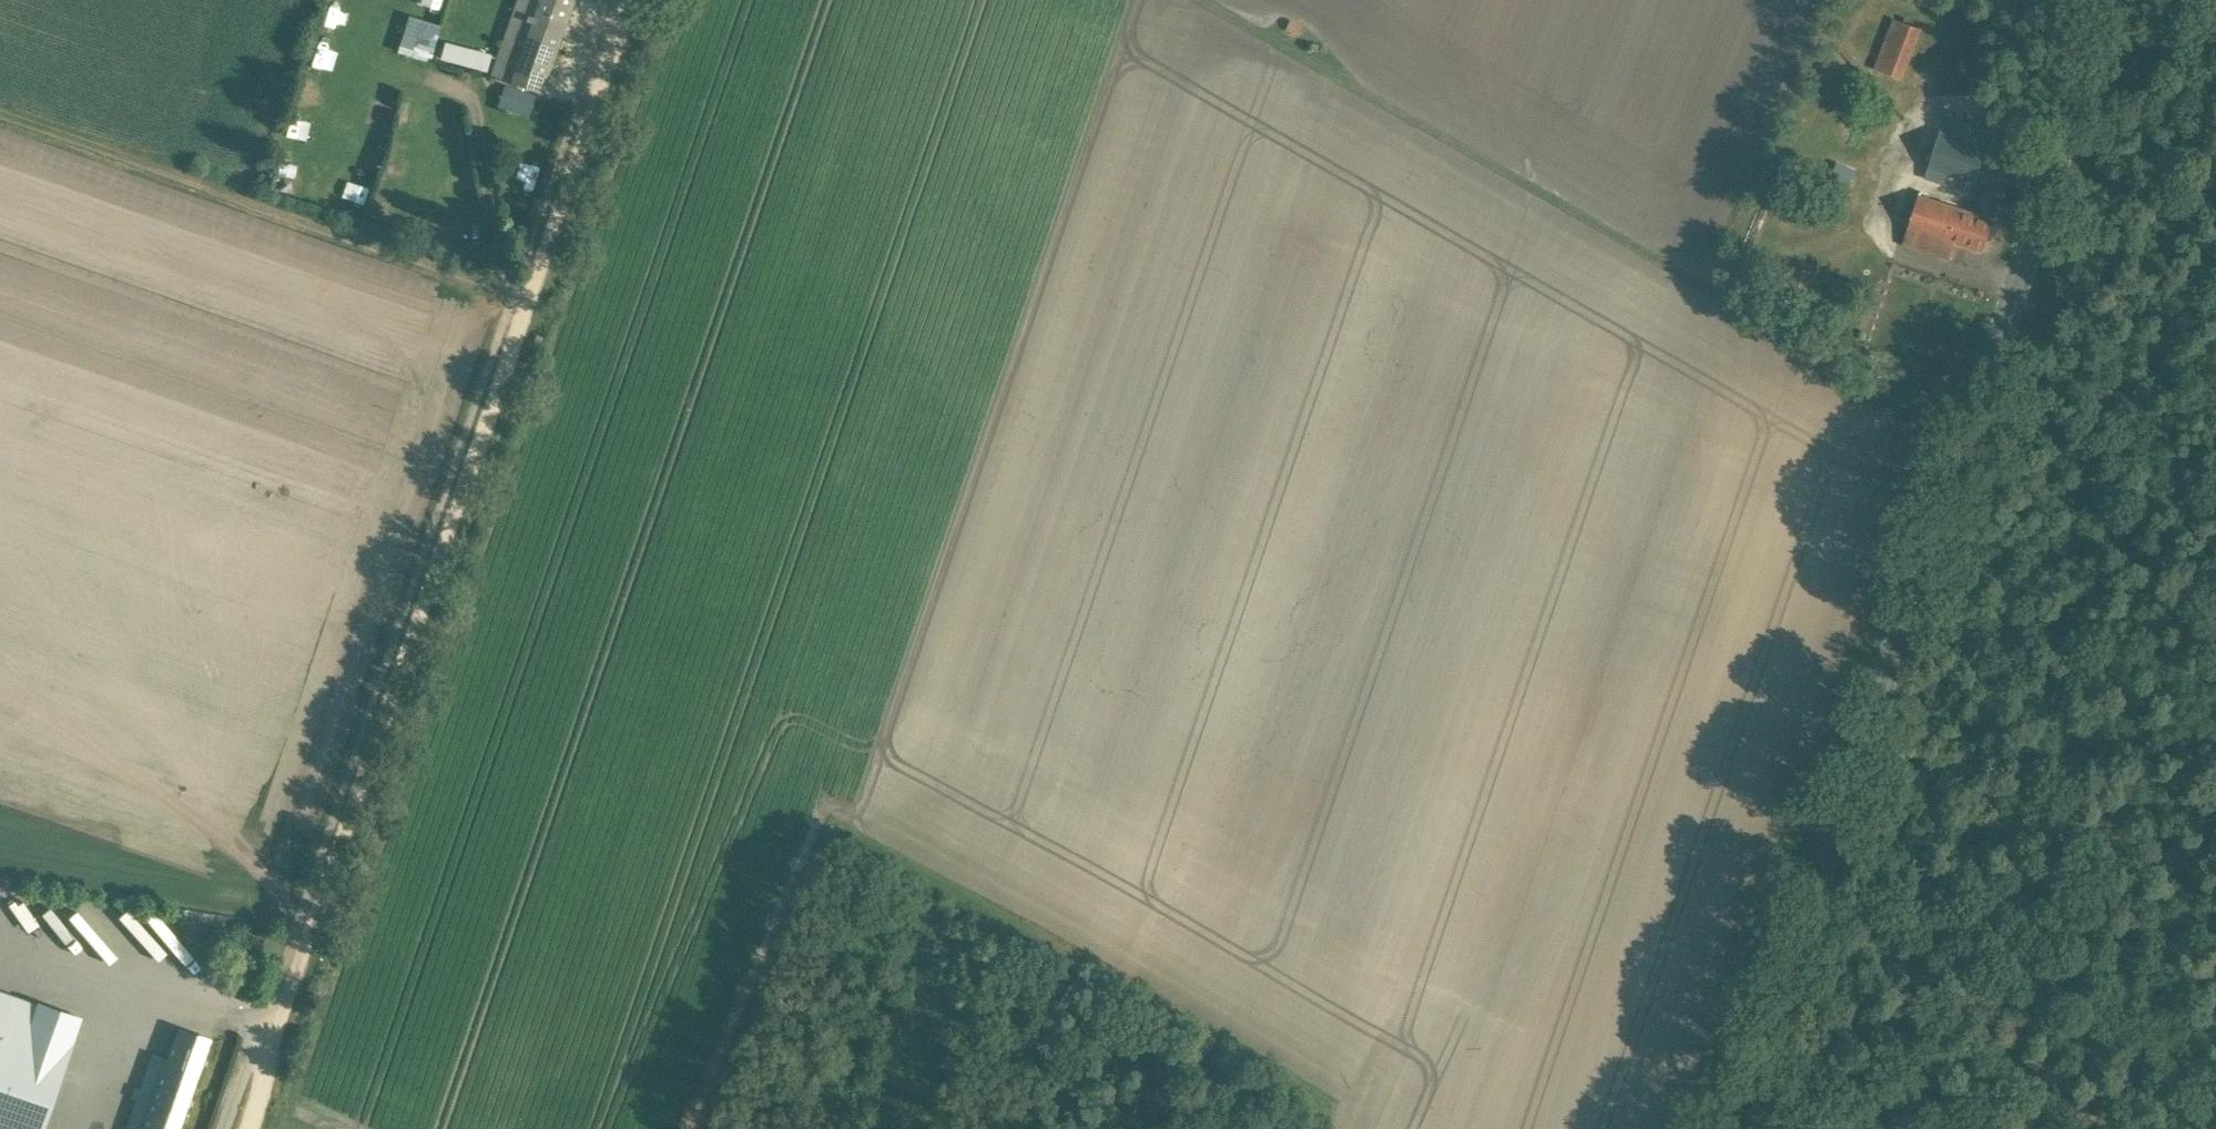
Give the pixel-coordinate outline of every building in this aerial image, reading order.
[(492,75),(542,92),(574,0),(518,0),(492,75)] [(429,61),(441,25),(409,14),(397,51),(429,61)] [(1894,18),(1875,68),(1902,78),(1921,28),(1894,18)] [(386,22),(382,36),(398,41),(402,27),(386,22)] [(487,70),(491,55),(444,43),(440,57),(487,70)] [(534,95),(503,85),(496,106),(527,116),(534,95)] [(373,100),(371,124),(391,126),(393,102),(373,100)] [(1950,259),(1957,242),(1983,250),(2014,155),(1939,131),(1924,178),(1945,185),(1949,173),(1984,184),(1975,211),(1919,193),(1902,243),(1950,259)] [(538,187),(540,170),(520,167),(517,183),(538,187)] [(77,1028),(78,1028),(82,1015),(37,1000),(29,1021),(0,1012),(0,1128),(44,1128),(77,1028)] [(151,1060),(127,1128),(183,1128),(214,1041),(178,1029),(166,1065),(151,1060)]
